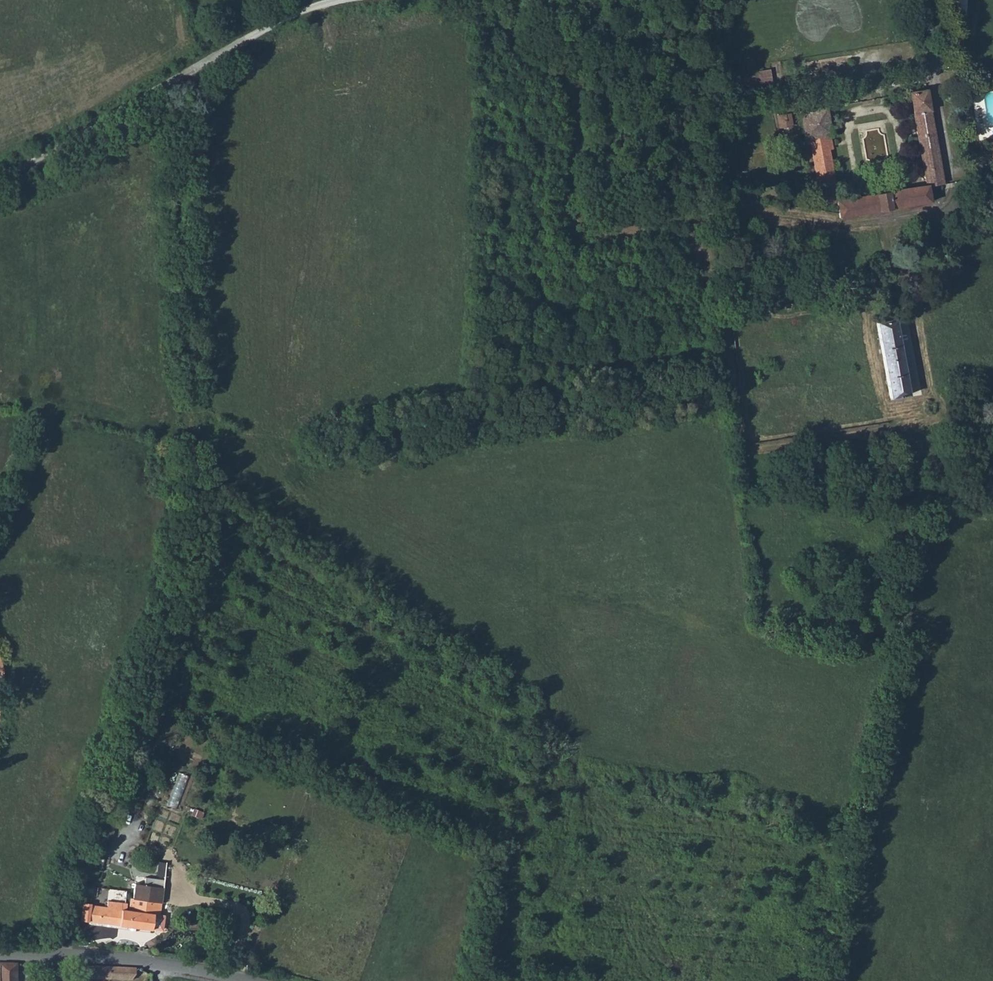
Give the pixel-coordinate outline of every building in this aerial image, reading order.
[(967,0),(957,0),(955,20),(965,21),(967,0)] [(945,184),(927,90),(909,93),(925,184),(927,183),(928,187),(945,184)] [(826,109),(801,113),(806,141),(810,140),(822,205),(837,202),(837,200),(838,200),(830,150),(833,149),(826,109)] [(779,129),(793,127),(790,113),(777,116),(779,129)] [(837,202),(840,217),(930,201),(928,187),(927,183),(925,184),(838,200),(837,200),(837,202)] [(896,320),(878,322),(890,397),(908,394),(896,320)] [(170,803),(180,806),(189,774),(179,771),(170,803)] [(102,863),(104,850),(97,850),(95,862),(102,863)] [(131,893),(163,898),(164,885),(133,880),(131,893)] [(122,906),(120,921),(152,926),(154,912),(161,912),(163,898),(131,893),(126,893),(125,907),(122,906)] [(81,916),(120,921),(122,906),(119,906),(120,901),(93,897),(92,904),(83,902),(81,916)] [(73,915),(81,916),(83,902),(75,901),(73,915)] [(0,964),(0,980),(16,980),(16,965),(0,964)] [(86,979),(87,979),(132,980),(135,974),(136,969),(86,967),(86,979)]
